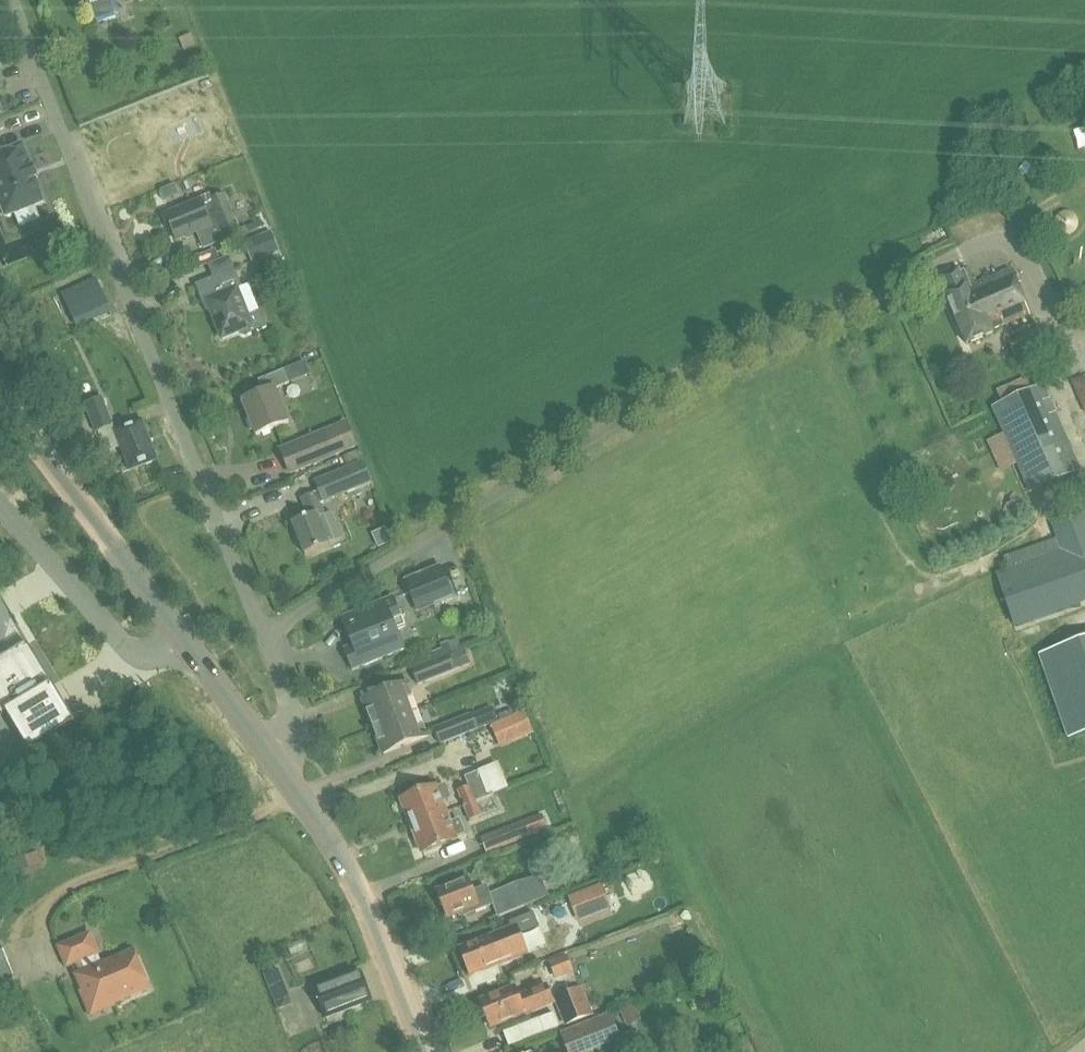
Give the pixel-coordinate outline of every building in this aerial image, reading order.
[(96,21),(117,13),(112,0),(86,0),(88,6),(91,5),(96,21)] [(11,111),(6,99),(0,102),(0,116),(11,111)] [(152,137),(115,154),(123,170),(159,153),(152,137)] [(20,226),(41,218),(36,205),(43,202),(35,179),(37,178),(33,167),(31,168),(22,145),(0,153),(0,202),(5,216),(14,213),(20,226)] [(1019,158),(1025,177),(1042,172),(1036,152),(1019,158)] [(164,173),(186,167),(182,153),(160,158),(164,173)] [(179,195),(174,185),(160,191),(164,201),(179,195)] [(197,233),(203,248),(240,234),(224,195),(210,200),(213,208),(205,211),(201,200),(166,213),(176,241),(197,233)] [(1063,235),(1067,235),(1071,235),(1075,232),(1078,229),(1079,225),(1079,222),(1079,218),(1076,215),(1073,212),(1069,211),(1064,211),(1061,212),(1058,214),(1056,218),(1055,222),(1055,226),(1057,230),(1060,233),(1063,235)] [(239,230),(242,236),(250,233),(247,226),(239,230)] [(279,252),(271,232),(244,242),(252,262),(279,252)] [(206,301),(222,338),(237,332),(244,336),(266,327),(259,311),(248,315),(237,289),(242,287),(234,268),(229,255),(208,263),(213,277),(196,284),(203,302),(206,301)] [(944,294),(967,345),(994,332),(993,331),(1030,314),(1009,268),(971,285),(964,269),(960,271),(959,269),(939,278),(946,293),(944,294)] [(60,292),(77,329),(112,311),(95,276),(60,292)] [(1008,340),(1014,357),(1044,344),(1038,328),(1008,340)] [(243,401),(257,435),(288,422),(274,389),(289,383),(284,369),(258,380),(264,392),(243,401)] [(1084,413),(1084,376),(1084,375),(1071,381),(1084,413)] [(1042,385),(999,404),(1037,489),(1079,470),(1042,385)] [(84,404),(94,432),(97,431),(113,426),(102,397),(84,404)] [(115,432),(121,448),(130,471),(157,460),(142,421),(115,432)] [(279,449),(290,476),(338,457),(327,429),(279,449)] [(315,480),(323,504),(373,484),(364,460),(315,480)] [(292,523),(305,555),(330,545),(329,543),(342,538),(331,512),(324,515),(315,493),(301,499),(308,516),(292,523)] [(1014,629),(1084,604),(1084,513),(1051,525),(1060,550),(996,572),(1014,629)] [(385,528),(372,534),(378,548),(392,542),(385,528)] [(413,597),(418,612),(439,605),(434,592),(450,585),(442,565),(424,573),(406,580),(413,597)] [(343,650),(351,670),(405,648),(396,628),(405,625),(393,597),(340,619),(352,646),(343,650)] [(445,654),(452,651),(449,642),(441,645),(445,654)] [(0,659),(0,717),(6,713),(29,751),(75,723),(27,643),(0,659)] [(1038,662),(1067,744),(1084,738),(1084,646),(1038,662)] [(411,669),(418,685),(456,671),(456,669),(471,663),(466,649),(450,656),(449,655),(411,669)] [(363,700),(373,727),(411,713),(405,698),(412,695),(408,685),(409,685),(408,683),(363,700)] [(476,716),(480,727),(494,721),(490,710),(476,716)] [(498,745),(533,729),(526,711),(490,726),(498,745)] [(411,713),(373,727),(383,753),(429,736),(428,733),(427,734),(423,725),(416,727),(411,713)] [(434,728),(440,745),(478,730),(472,713),(434,728)] [(463,805),(477,800),(494,794),(484,769),(464,777),(468,786),(458,791),(463,805)] [(406,814),(411,826),(447,812),(443,801),(450,798),(445,785),(438,788),(437,786),(401,800),(402,804),(401,807),(404,814),(406,814)] [(463,805),(469,820),(482,816),(477,800),(463,805)] [(447,812),(411,826),(416,839),(414,841),(418,850),(420,850),(421,852),(457,838),(456,837),(464,833),(459,820),(451,823),(447,812)] [(480,838),(486,855),(548,830),(541,814),(480,838)] [(493,905),(498,918),(546,898),(540,884),(521,892),(517,883),(489,894),(486,887),(473,892),(468,879),(437,891),(446,917),(459,913),(460,917),(493,905)] [(461,949),(471,975),(527,953),(517,927),(461,949)] [(75,976),(93,1017),(114,1007),(113,1005),(150,989),(133,951),(102,965),(98,955),(89,934),(57,948),(66,968),(80,962),(84,972),(75,976)] [(11,974),(0,947),(0,978),(11,974)] [(701,961),(708,974),(717,969),(711,957),(701,961)] [(580,967),(558,973),(562,987),(584,981),(580,967)] [(284,988),(277,970),(263,976),(270,993),(284,988)] [(315,990),(326,1020),(340,1014),(373,1002),(361,972),(329,984),(324,986),(322,987),(315,990)] [(697,986),(705,1001),(715,995),(707,981),(697,986)] [(481,1001),(492,1027),(533,1011),(533,1012),(555,1003),(553,998),(548,986),(519,997),(515,987),(481,1001)] [(581,987),(555,997),(566,1026),(592,1015),(581,987)] [(299,1000),(283,1008),(291,1026),(307,1018),(299,1000)] [(621,1011),(628,1027),(641,1021),(634,1006),(621,1011)] [(568,1051),(588,1051),(621,1038),(610,1013),(560,1035),(568,1051)]
